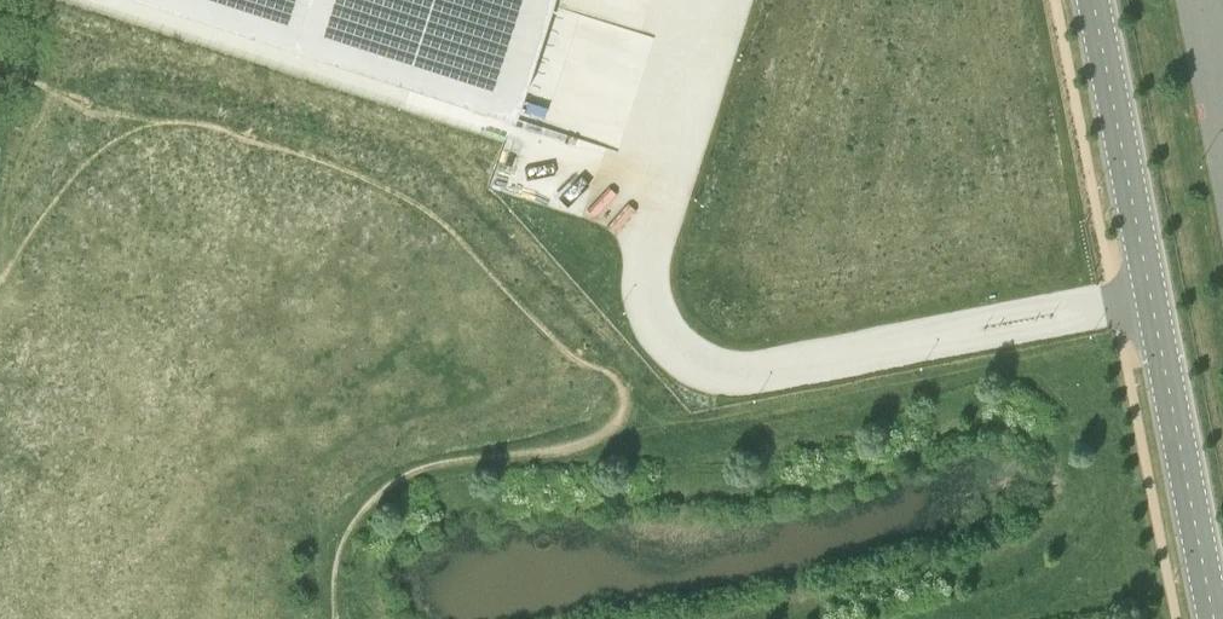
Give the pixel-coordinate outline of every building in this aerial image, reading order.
[(512,118),(550,0),(146,0),(512,118)]
